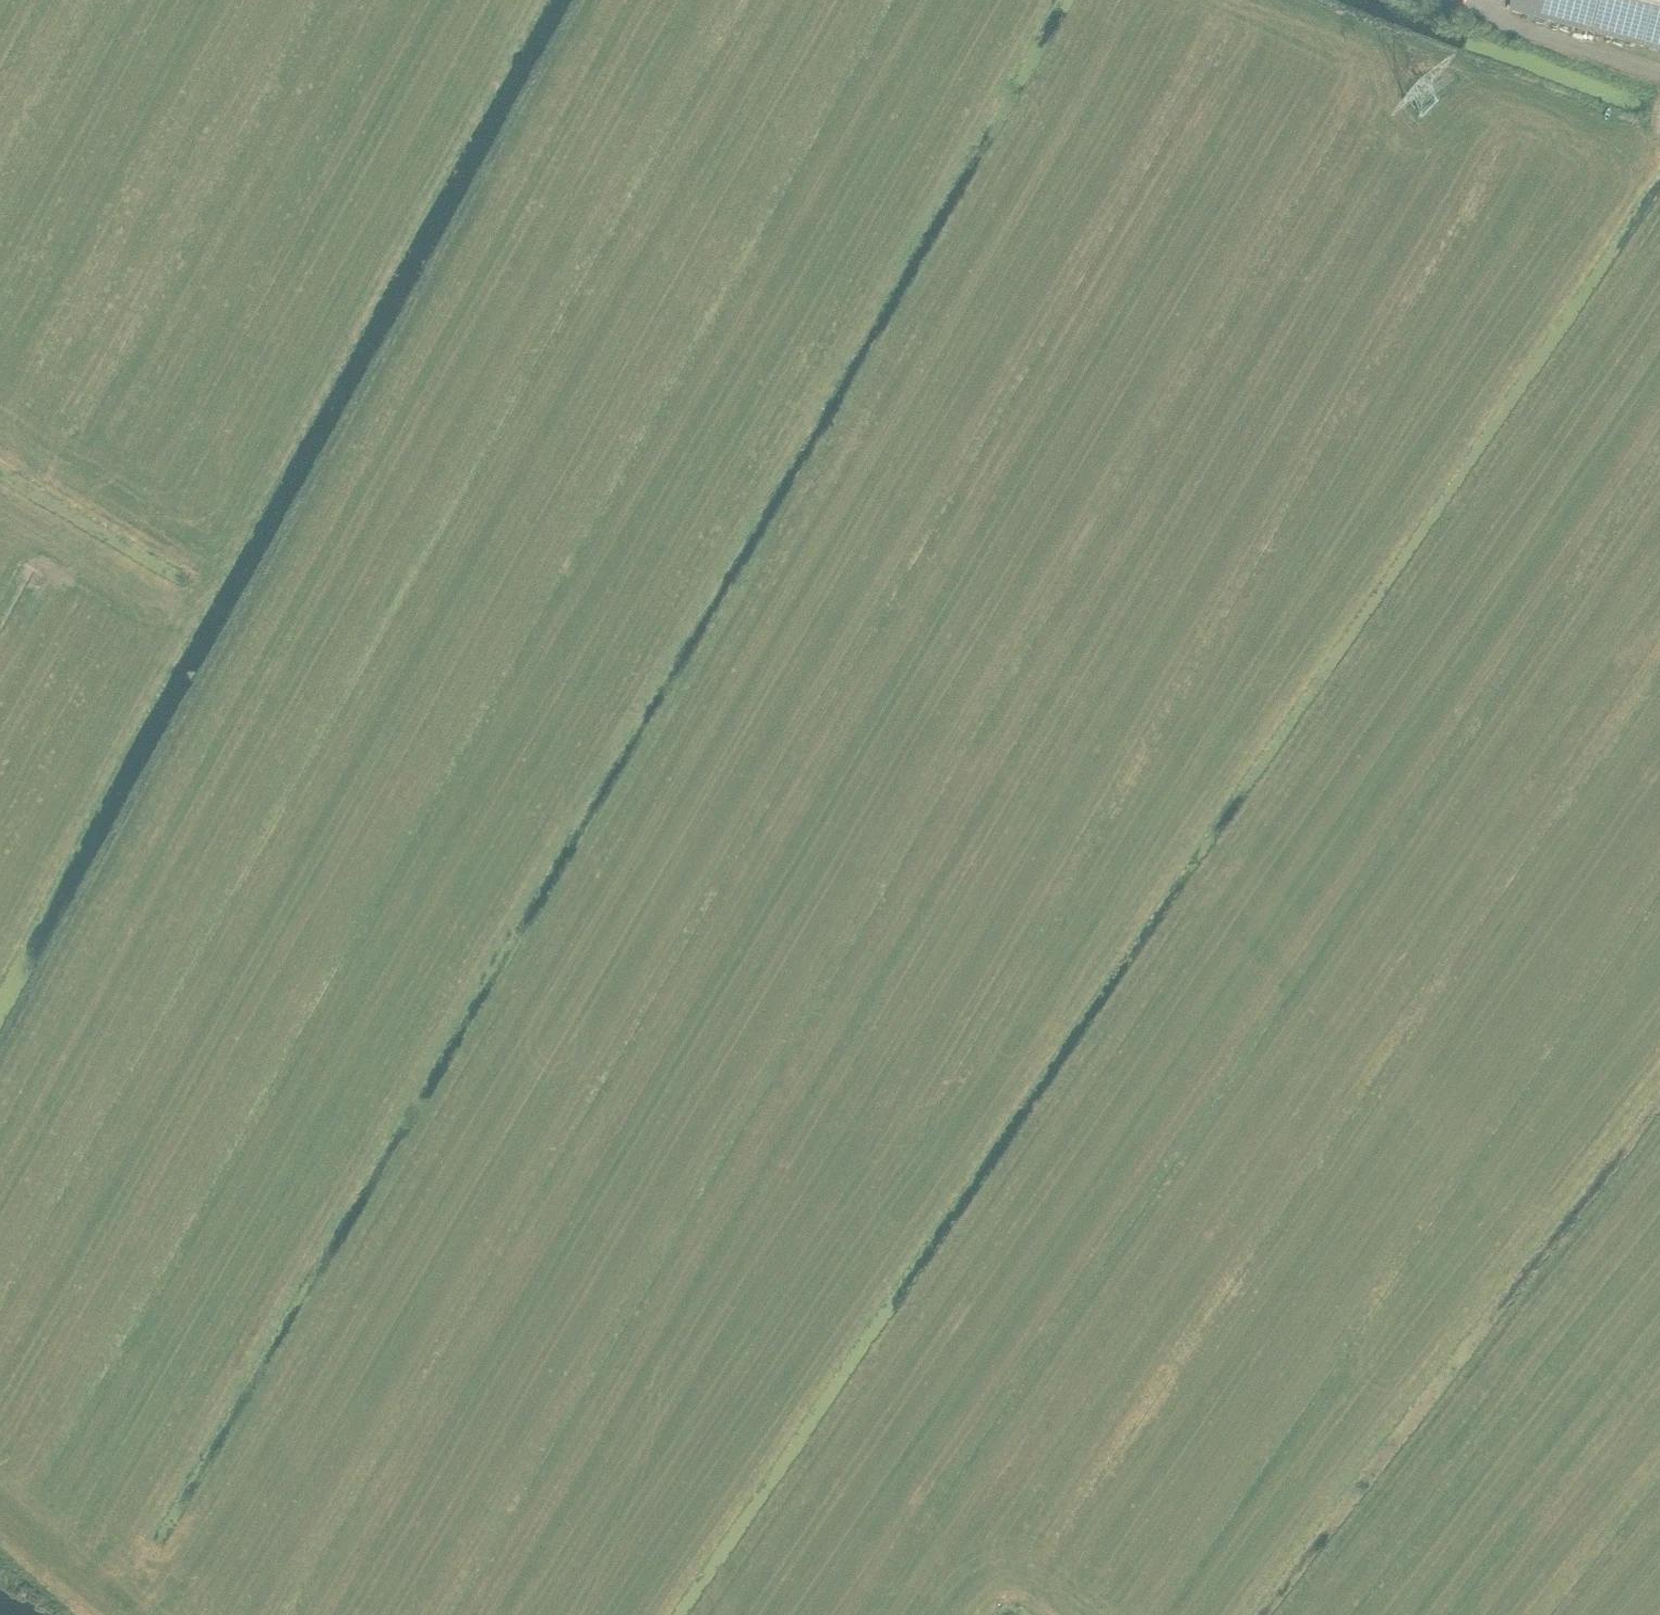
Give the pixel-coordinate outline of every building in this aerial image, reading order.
[(1509,10),(1659,50),(1659,0),(1512,0),(1509,10)]
